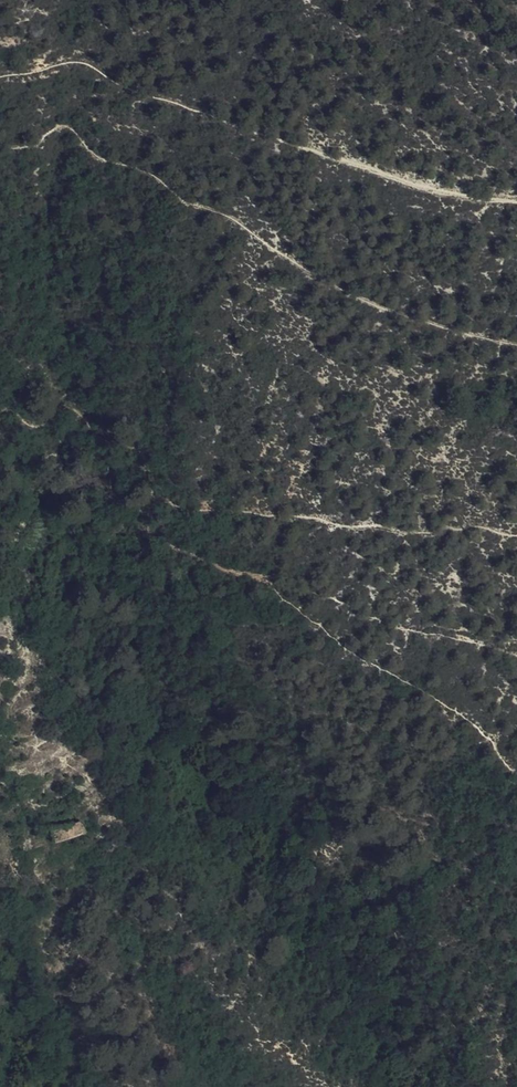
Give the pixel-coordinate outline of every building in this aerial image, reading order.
[(84,825),(77,812),(44,823),(50,843),(75,835),(87,831),(84,825)]
